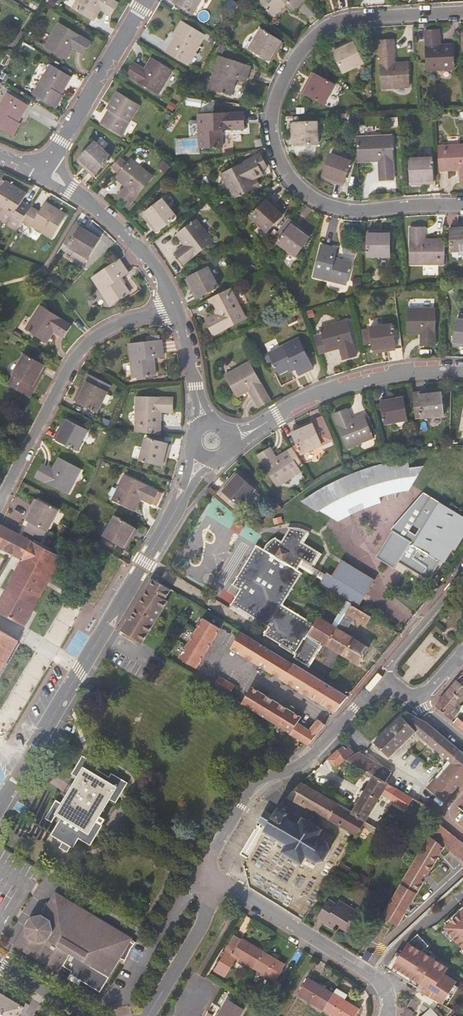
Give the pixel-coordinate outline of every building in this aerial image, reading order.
[(115,0),(77,0),(72,7),(92,19),(99,7),(110,14),(118,2),(115,0)] [(172,0),(193,13),(201,0),(172,0)] [(274,14),(287,2),(294,11),(305,0),(261,0),(274,14)] [(205,33),(182,20),(175,32),(177,33),(167,50),(188,62),(205,33)] [(91,41),(60,22),(45,47),(65,58),(72,46),(84,53),(91,41)] [(283,42),(262,28),(251,47),(270,59),(277,47),(279,48),(283,42)] [(439,30),(426,30),(427,70),(455,69),(454,46),(440,47),(439,30)] [(340,46),(333,49),(342,72),(363,63),(354,42),(340,48),(340,46)] [(394,51),(380,52),(382,89),(409,87),(408,64),(395,65),(394,51)] [(251,65),(220,55),(209,86),(230,93),(236,77),(246,80),(251,65)] [(145,68),(134,61),(126,73),(158,92),(172,68),(152,56),(145,68)] [(70,76),(50,65),(32,94),(55,107),(62,95),(60,94),(70,76)] [(336,84),(315,73),(309,86),(306,85),(303,91),(325,103),(336,84)] [(140,102),(117,89),(110,101),(112,102),(102,118),(123,131),(140,102)] [(7,93),(0,104),(0,128),(12,135),(20,123),(17,122),(27,105),(7,93)] [(242,112),(198,114),(199,147),(222,146),(221,129),(243,128),(242,112)] [(317,122),(294,123),(295,138),(293,138),(293,145),(318,144),(317,122)] [(391,135),(356,137),(358,160),(378,159),(380,180),(394,179),(391,135)] [(110,156),(94,140),(79,157),(90,167),(88,169),(94,174),(110,156)] [(438,146),(439,168),(460,167),(460,181),(462,181),(462,145),(438,146)] [(260,154),(221,174),(235,198),(259,185),(253,174),(267,167),(260,154)] [(352,161),(331,154),(323,175),(336,180),(335,182),(343,185),(352,161)] [(119,157),(110,166),(119,173),(116,176),(127,184),(118,195),(130,204),(152,175),(130,158),(127,163),(119,157)] [(432,157),(410,159),(411,181),(426,180),(426,183),(433,182),(432,157)] [(20,202),(25,193),(5,181),(0,190),(0,209),(12,215),(10,218),(20,223),(21,221),(27,211),(17,206),(20,202)] [(268,197),(251,215),(267,231),(283,214),(272,204),(274,203),(268,197)] [(176,216),(162,198),(145,213),(154,224),(152,226),(157,231),(176,216)] [(29,208),(20,202),(17,206),(27,211),(28,210),(29,208)] [(28,210),(27,211),(21,221),(30,227),(32,225),(52,238),(65,215),(45,203),(40,211),(38,215),(28,210)] [(31,205),(29,208),(28,210),(38,215),(40,211),(31,205)] [(214,241),(196,219),(179,232),(187,243),(176,252),(184,263),(214,241)] [(292,222),(277,242),(295,256),(308,237),(297,229),(299,227),(292,222)] [(81,229),(74,225),(64,242),(71,245),(69,247),(89,259),(100,240),(87,233),(89,230),(82,226),(81,229)] [(451,226),(452,251),(462,251),(462,228),(459,228),(459,226),(451,226)] [(445,264),(445,241),(425,241),(424,228),(410,228),(410,264),(445,264)] [(87,233),(100,240),(101,238),(89,230),(87,233)] [(375,231),(367,231),(367,255),(390,256),(390,233),(375,233),(375,231)] [(337,249),(321,245),(313,276),(346,285),(352,262),(334,258),(337,249)] [(119,261),(91,278),(110,306),(129,294),(120,280),(128,274),(119,261)] [(208,266),(189,277),(196,290),(194,292),(197,298),(219,286),(208,266)] [(230,288),(213,296),(216,303),(214,304),(220,316),(207,322),(214,335),(247,318),(234,294),(233,294),(230,288)] [(72,326),(40,306),(25,329),(45,341),(52,330),(64,338),(72,326)] [(435,309),(407,309),(407,332),(421,332),(421,346),(435,346),(435,309)] [(347,320),(321,327),(326,348),(339,345),(343,359),(356,356),(347,320)] [(457,320),(454,343),(462,344),(462,321),(457,320)] [(392,325),(370,328),(374,351),(387,349),(388,350),(396,349),(392,325)] [(160,341),(159,341),(156,341),(155,337),(145,338),(146,343),(127,345),(131,378),(154,375),(152,357),(162,356),(160,341)] [(271,354),(267,356),(270,362),(274,360),(280,373),(295,365),(300,374),(314,367),(299,338),(270,353),(271,354)] [(9,386),(27,396),(40,372),(43,373),(46,366),(24,354),(14,374),(15,375),(9,386)] [(250,362),(226,375),(237,394),(248,388),(255,401),(268,393),(250,362)] [(111,385),(91,375),(81,395),(79,394),(75,401),(97,412),(111,385)] [(427,392),(420,394),(422,419),(445,416),(442,393),(427,395),(427,392)] [(136,397),(135,431),(157,434),(158,412),(172,412),(172,398),(136,397)] [(388,398),(382,399),(386,424),(407,420),(403,398),(389,400),(388,398)] [(371,430),(366,418),(365,417),(352,422),(347,409),(334,414),(348,449),(374,438),(371,430)] [(370,417),(366,418),(371,430),(374,429),(370,417)] [(88,431),(68,421),(61,434),(59,432),(55,439),(78,450),(88,431)] [(311,423),(298,429),(298,431),(312,425),(311,423)] [(298,448),(293,450),(297,456),(321,445),(312,425),(298,431),(298,429),(291,431),(298,448)] [(169,444),(145,438),(140,459),(161,465),(165,451),(167,451),(169,444)] [(297,456),(293,450),(276,460),(268,446),(256,453),(277,487),(300,473),(294,461),(299,458),(297,456)] [(81,470),(61,459),(54,472),(42,465),(35,477),(68,494),(81,470)] [(339,513),(335,505),(342,501),(346,508),(362,501),(364,506),(380,501),(379,497),(395,494),(392,484),(399,482),(402,491),(407,490),(421,468),(409,470),(407,461),(386,465),(365,472),(365,473),(348,479),(335,486),(337,489),(329,494),(326,489),(314,496),(303,504),(318,512),(320,511),(333,517),(339,513)] [(418,526),(447,478),(432,468),(407,508),(402,516),(400,515),(391,509),(371,540),(393,553),(406,532),(401,528),(407,518),(412,522),(418,526)] [(161,494),(124,475),(112,499),(132,509),(138,497),(155,506),(161,494)] [(225,493),(221,498),(236,511),(255,490),(238,475),(229,485),(227,484),(222,490),(225,493)] [(453,481),(447,478),(418,526),(424,529),(453,481)] [(402,491),(399,482),(392,484),(395,494),(395,496),(400,515),(402,516),(407,508),(402,491)] [(58,511),(38,501),(31,514),(29,513),(25,520),(27,521),(23,529),(42,539),(58,511)] [(338,520),(364,506),(362,501),(346,508),(342,501),(335,505),(339,513),(333,517),(338,520)] [(136,529),(114,517),(103,536),(123,547),(130,534),(132,536),(136,529)] [(401,528),(406,532),(412,522),(407,518),(401,528)] [(50,550),(8,529),(0,525),(0,548),(19,559),(0,594),(0,612),(24,626),(29,616),(50,577),(62,557),(50,550)] [(355,641),(357,639),(346,633),(355,618),(366,625),(371,617),(352,605),(347,613),(338,628),(320,617),(316,624),(304,617),(284,604),(303,573),(297,569),(301,563),(325,578),(326,575),(327,573),(314,565),(322,552),(303,540),(310,530),(291,526),(282,540),(275,536),(264,549),(256,544),(232,583),(239,588),(243,590),(239,597),(235,594),(230,603),(267,626),(262,633),(278,643),(277,644),(285,649),(294,655),(292,658),(307,668),(322,643),(325,645),(345,657),(346,656),(361,665),(371,650),(355,641)] [(323,586),(358,607),(375,580),(342,561),(332,576),(330,575),(323,586)] [(323,586),(330,575),(327,573),(326,575),(325,578),(320,584),(323,586)] [(144,649),(176,594),(153,580),(120,635),(144,649)] [(239,588),(235,594),(239,597),(243,590),(239,588)] [(222,629),(203,619),(178,662),(195,672),(222,629)] [(18,639),(0,629),(0,671),(18,639)] [(348,698),(241,631),(228,652),(334,717),(348,698)] [(307,668),(310,669),(325,645),(322,643),(307,668)] [(214,686),(229,695),(235,686),(219,677),(214,686)] [(456,680),(435,705),(450,719),(460,708),(457,706),(462,699),(462,686),(456,680)] [(240,710),(286,737),(295,721),(298,716),(250,686),(240,710)] [(462,790),(462,754),(443,737),(428,723),(407,714),(372,748),(389,764),(416,738),(445,762),(449,766),(438,779),(437,778),(427,789),(448,806),(462,790)] [(286,737),(307,749),(327,727),(317,716),(306,729),(295,721),(286,737)] [(462,730),(462,720),(459,716),(454,722),(462,730)] [(345,763),(356,755),(346,746),(336,753),(345,763)] [(345,763),(336,753),(325,763),(335,772),(345,763)] [(358,754),(356,755),(345,763),(355,771),(373,780),(385,786),(391,774),(358,754)] [(99,765),(82,755),(72,773),(77,776),(61,802),(56,799),(45,817),(51,821),(55,815),(60,818),(51,834),(73,847),(79,838),(90,845),(102,825),(96,821),(109,799),(115,803),(128,783),(111,773),(108,776),(97,769),(99,765)] [(389,788),(385,786),(373,780),(352,816),(367,825),(384,794),(389,788)] [(360,833),(367,825),(352,816),(333,804),(299,785),(285,801),(314,817),(353,839),(356,840),(360,833)] [(398,801),(402,795),(389,788),(384,794),(398,801)] [(274,817),(267,813),(258,827),(264,831),(260,837),(283,853),(279,860),(300,872),(304,864),(313,872),(323,869),(329,859),(328,852),(332,845),(335,839),(303,821),(288,813),(285,808),(282,807),(279,807),(277,808),(276,810),(276,814),(274,817)] [(462,870),(462,850),(435,827),(427,839),(462,870)] [(346,849),(335,866),(338,868),(342,861),(344,862),(347,858),(345,856),(346,853),(349,855),(351,852),(346,849)] [(423,860),(409,885),(433,900),(448,875),(423,860)] [(134,937),(56,890),(45,908),(32,911),(26,921),(26,926),(14,945),(60,973),(64,966),(72,971),(71,974),(88,984),(89,983),(92,985),(92,986),(100,991),(120,959),(125,961),(136,943),(132,941),(134,937)] [(328,903),(318,919),(326,924),(325,926),(333,931),(336,928),(348,935),(360,917),(337,902),(334,907),(328,903)] [(458,910),(458,909),(443,924),(445,926),(442,929),(462,950),(462,905),(458,910)] [(233,951),(256,965),(265,950),(242,936),(233,951)] [(413,991),(411,994),(440,1009),(456,982),(443,975),(444,972),(445,973),(447,969),(423,954),(427,947),(416,936),(406,945),(398,957),(395,955),(384,972),(413,991)] [(225,963),(233,951),(226,947),(213,967),(222,973),(228,964),(225,963)] [(265,950),(256,965),(279,979),(288,964),(265,950)] [(285,983),(279,979),(272,991),(278,995),(285,983)] [(300,996),(323,1011),(333,995),(309,981),(300,996)] [(335,990),(333,995),(323,1011),(332,1015),(352,1015),(356,1009),(344,1002),(347,997),(335,990)] [(24,1006),(0,992),(0,1015),(18,1015),(24,1006)] [(230,998),(219,1015),(240,1015),(245,1007),(230,998)] [(415,1007),(407,1002),(402,1010),(410,1015),(415,1007)]
